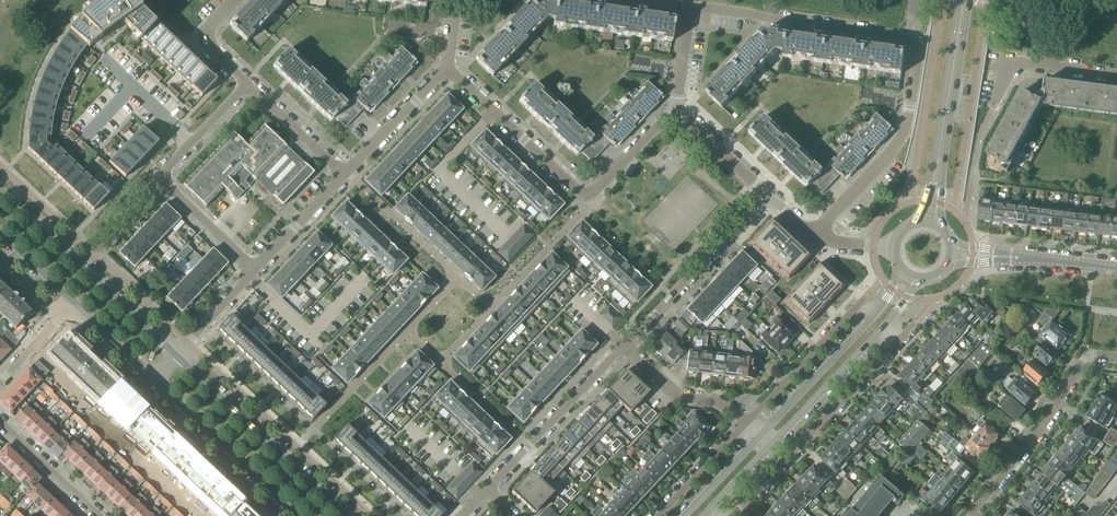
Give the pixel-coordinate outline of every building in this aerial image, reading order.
[(72,31),(89,46),(91,47),(125,23),(130,28),(146,12),(144,10),(138,0),(105,0),(104,0),(101,3),(98,5),(96,7),(93,9),(90,12),(87,15),(84,18),(80,22),(77,25),(74,28),(73,30),(72,31)] [(274,13),(261,0),(253,0),(245,9),(244,8),(241,12),(241,13),(230,24),(230,25),(233,27),(232,28),(235,32),(236,31),(242,37),(247,42),(254,34),(252,32),(265,18),(268,20),(274,13)] [(274,13),(281,5),(279,3),(282,0),(261,0),(274,13)] [(530,2),(548,19),(554,20),(553,26),(554,26),(557,2),(545,0),(532,0),(530,2)] [(503,31),(520,47),(527,40),(525,37),(531,30),(538,23),(541,26),(546,19),(547,20),(548,19),(530,2),(528,4),(518,14),(517,14),(514,18),(503,31)] [(574,4),(557,2),(554,26),(564,27),(564,24),(584,26),(583,30),(593,31),(596,7),(579,5),(580,4),(574,3),(574,4)] [(632,37),(635,13),(618,10),(619,9),(613,9),(613,10),(596,7),(593,31),(603,33),(603,29),(623,32),(622,35),(632,37)] [(157,23),(146,12),(130,28),(142,39),(157,23)] [(652,15),(635,13),(632,37),(642,38),(642,34),(662,37),(661,41),(670,42),(671,42),(674,27),(675,22),(673,21),(673,18),(657,16),(657,15),(652,14),(652,15)] [(166,31),(157,23),(142,39),(151,48),(166,31)] [(67,38),(64,41),(82,54),(87,48),(89,46),(72,31),(71,33),(69,34),(67,38)] [(175,39),(166,31),(151,48),(159,56),(175,39)] [(513,54),(520,47),(503,31),(491,43),(490,42),(487,46),(487,47),(476,59),(479,61),(478,62),(481,66),(482,66),(493,76),(500,69),(497,66),(504,59),(511,52),(513,54)] [(763,31),(760,34),(778,51),(784,52),(783,58),(784,58),(787,34),(763,31)] [(744,51),(733,63),(750,79),(757,72),(755,70),(762,62),(768,56),(771,58),(777,51),(778,51),(760,34),(757,38),(747,48),(747,47),(743,51),(744,51)] [(804,36),(787,34),(784,58),(794,59),(794,56),(804,57),(814,58),(813,62),(823,63),(826,39),(810,37),(810,36),(804,35),(804,36)] [(183,48),(175,39),(159,56),(168,64),(183,48)] [(826,39),(823,63),(833,65),(833,61),(843,63),(853,64),(852,67),(862,69),(865,45),(848,42),(849,42),(843,41),(843,42),(826,39)] [(625,41),(620,40),(615,40),(614,49),(623,50),(625,41)] [(59,49),(57,52),(76,63),(77,62),(79,60),(80,57),(82,54),(64,41),(62,44),(60,48),(59,49)] [(124,48),(129,53),(133,50),(128,45),(124,48)] [(865,45),(862,69),(872,70),(872,67),(882,68),(892,69),(891,73),(898,74),(901,74),(904,59),(905,54),(903,54),(903,50),(888,48),(887,48),(888,47),(885,47),(882,46),(882,47),(865,45)] [(388,54),(385,57),(406,76),(412,69),(410,67),(416,61),(412,58),(401,47),(395,53),(397,55),(394,59),(388,54)] [(192,56),(183,48),(168,64),(177,72),(192,56)] [(299,86),(304,91),(318,77),(312,71),(310,73),(302,66),(294,59),(297,56),(289,49),(275,64),(281,70),(279,72),(286,79),(285,79),(289,83),(289,82),(296,89),(299,86)] [(53,58),(51,63),(71,73),(73,69),(75,66),(76,64),(76,63),(57,52),(55,55),(53,58)] [(133,57),(138,61),(141,58),(136,53),(133,57)] [(201,64),(192,56),(177,72),(185,80),(201,64)] [(382,67),(377,73),(392,87),(397,81),(399,83),(406,76),(385,57),(382,60),(388,65),(384,69),(382,67)] [(141,58),(138,61),(143,66),(146,62),(141,58)] [(48,69),(46,74),(66,83),(68,79),(69,76),(71,73),(51,63),(49,66),(48,69)] [(750,79),(733,63),(721,75),(720,75),(717,79),(706,91),(709,93),(708,94),(711,98),(712,98),(723,108),(730,101),(727,99),(734,91),(741,84),(743,87),(750,79)] [(209,72),(201,64),(185,80),(194,88),(209,72)] [(514,69),(510,66),(505,71),(509,75),(514,69)] [(150,73),(155,78),(158,74),(153,69),(150,73)] [(218,81),(209,72),(194,88),(203,97),(218,81)] [(364,79),(361,82),(382,101),(389,94),(387,92),(392,87),(377,73),(372,78),(373,80),(370,84),(364,79)] [(43,81),(41,85),(62,93),(63,89),(65,86),(66,83),(46,74),(44,77),(43,81)] [(158,74),(155,78),(160,82),(163,79),(158,74)] [(318,77),(304,91),(310,97),(307,99),(314,106),(317,110),(318,109),(325,116),(327,113),(333,119),(335,118),(337,115),(339,112),(344,108),(347,104),(340,97),(337,99),(330,93),(322,85),(324,83),(324,82),(318,77)] [(1021,92),(1012,108),(1032,119),(1038,108),(1039,109),(1041,103),(1044,105),(1044,106),(1052,107),(1055,82),(1044,81),(1043,92),(1032,97),(1021,92)] [(359,92),(353,98),(364,108),(368,112),(373,106),(375,108),(382,101),(361,82),(359,85),(364,90),(361,94),(359,92)] [(628,102),(623,107),(638,121),(643,116),(645,118),(652,111),(658,104),(656,102),(662,96),(658,92),(647,82),(646,82),(641,88),(643,90),(639,94),(634,88),(631,91),(628,94),(634,99),(630,103),(628,102)] [(1069,84),(1055,82),(1052,107),(1069,109),(1072,83),(1069,83),(1069,84)] [(545,120),(550,126),(564,111),(558,105),(558,106),(556,108),(548,100),(540,93),(543,91),(535,83),(525,95),(525,94),(521,98),(521,99),(527,104),(525,107),(532,113),(531,114),(535,117),(542,123),(545,120)] [(1075,84),(1072,83),(1069,109),(1086,112),(1089,87),(1075,85),(1075,84)] [(38,93),(37,97),(58,103),(60,99),(61,96),(62,93),(41,85),(40,89),(38,93)] [(167,89),(172,94),(176,90),(171,85),(167,89)] [(1103,88),(1089,87),(1086,112),(1103,114),(1106,88),(1103,87),(1103,88)] [(1106,88),(1103,114),(1116,116),(1116,90),(1108,89),(1109,88),(1106,88)] [(176,90),(172,94),(177,99),(181,95),(176,90)] [(743,100),(747,103),(748,105),(755,98),(753,96),(750,93),(743,100)] [(447,94),(439,103),(454,117),(462,108),(456,102),(447,94)] [(35,105),(34,109),(56,114),(57,110),(57,106),(58,103),(37,97),(36,101),(35,105)] [(353,98),(349,103),(360,113),(359,112),(363,108),(364,109),(364,108),(353,98)] [(188,102),(185,106),(190,111),(193,107),(188,102)] [(347,104),(344,108),(355,118),(354,117),(359,113),(360,113),(349,103),(347,104)] [(439,103),(431,111),(445,126),(454,117),(439,103)] [(638,121),(623,107),(617,113),(619,115),(616,119),(610,113),(607,116),(604,119),(610,125),(606,128),(604,127),(599,132),(610,143),(613,146),(614,147),(614,146),(619,141),(621,143),(628,136),(635,129),(632,127),(638,121)] [(344,108),(339,112),(350,123),(351,122),(350,122),(354,118),(355,118),(344,108)] [(1012,108),(1004,123),(1024,135),(1027,129),(1026,129),(1032,119),(1012,108)] [(32,117),(32,121),(54,125),(54,120),(55,117),(56,114),(34,109),(33,113),(32,117)] [(175,116),(180,121),(187,114),(182,109),(175,116)] [(431,111),(422,120),(437,134),(445,126),(431,111)] [(564,111),(550,126),(556,131),(553,134),(560,140),(560,141),(563,144),(564,144),(571,150),(573,147),(579,153),(581,152),(583,150),(585,147),(590,142),(593,138),(586,131),(583,134),(576,127),(568,119),(570,117),(564,111)] [(337,115),(335,118),(346,128),(346,127),(350,122),(350,123),(339,112),(337,115)] [(864,120),(861,124),(882,143),(888,136),(886,134),(892,128),(888,124),(877,114),(871,120),(873,122),(870,126),(864,120)] [(780,158),(795,143),(788,137),(788,138),(786,140),(778,132),(771,125),(773,123),(765,116),(755,127),(751,131),(757,136),(755,139),(762,145),(761,146),(765,149),(772,155),(775,153),(780,158)] [(854,116),(851,119),(856,124),(859,121),(854,116)] [(422,120),(414,128),(429,143),(437,134),(422,120)] [(31,129),(30,134),(52,136),(53,131),(53,128),(53,126),(54,125),(32,121),(31,123),(31,125),(31,129)] [(130,121),(125,126),(129,130),(133,125),(130,121)] [(1004,123),(995,139),(1015,150),(1021,140),(1022,140),(1024,135),(1004,123)] [(862,130),(853,140),(868,153),(873,148),(875,150),(882,143),(861,124),(858,126),(862,130)] [(224,188),(231,195),(238,188),(250,175),(256,180),(273,196),(283,206),(283,205),(314,173),(305,164),(304,163),(287,147),(277,137),(277,138),(274,135),(264,125),(246,144),(242,140),(233,132),(183,185),(206,207),(207,206),(224,188)] [(129,130),(125,126),(120,131),(124,135),(129,130)] [(144,127),(135,136),(152,151),(160,142),(144,127)] [(414,128),(406,137),(421,151),(429,143),(414,128)] [(470,145),(479,153),(494,138),(485,129),(470,145)] [(68,135),(71,139),(76,134),(72,130),(68,135)] [(599,132),(594,137),(605,148),(606,147),(605,147),(609,143),(610,143),(599,132)] [(30,142),(30,150),(53,140),(53,139),(53,138),(52,137),(52,136),(30,134),(30,137),(30,140),(30,142)] [(76,134),(71,139),(74,142),(79,137),(76,134)] [(135,136),(127,144),(143,160),(152,151),(135,136)] [(398,145),(398,146),(413,160),(421,151),(406,137),(398,145)] [(593,138),(590,142),(601,152),(605,147),(605,148),(594,137),(593,138)] [(114,138),(109,143),(112,147),(117,142),(114,138)] [(479,153),(488,161),(503,146),(494,138),(479,153)] [(1015,150),(995,139),(986,155),(1002,164),(1000,168),(999,168),(1007,173),(1010,168),(1007,166),(1010,161),(1009,161),(1015,150)] [(30,150),(43,162),(58,146),(57,145),(56,144),(55,143),(54,142),(54,141),(53,140),(30,150)] [(840,145),(838,149),(858,168),(865,161),(863,159),(868,153),(853,140),(844,149),(840,145)] [(81,146),(86,150),(90,147),(85,142),(81,146)] [(590,142),(585,147),(596,157),(597,157),(596,156),(600,152),(601,153),(601,152),(590,142)] [(112,147),(109,143),(104,148),(108,152),(112,147)] [(800,149),(795,143),(780,158),(786,163),(783,166),(790,172),(790,173),(793,176),(794,177),(794,176),(801,182),(803,180),(809,185),(809,186),(811,184),(813,182),(815,179),(820,174),(823,171),(816,163),(813,166),(807,159),(798,151),(800,149)] [(127,144),(119,153),(135,168),(143,160),(127,144)] [(43,162),(51,170),(67,154),(58,146),(43,162)] [(390,154),(405,168),(413,160),(398,146),(390,154)] [(488,161),(496,170),(511,154),(503,146),(488,161)] [(90,147),(86,150),(91,155),(95,151),(90,147)] [(583,150),(581,152),(592,162),(592,161),(596,157),(585,147),(583,150)] [(835,159),(829,164),(840,175),(844,179),(849,173),(851,175),(858,168),(838,149),(835,151),(840,157),(837,161),(835,159)] [(135,168),(119,153),(110,162),(127,177),(135,168)] [(51,170),(60,178),(75,162),(67,154),(51,170)] [(382,163),(397,177),(405,168),(390,154),(382,163)] [(496,170),(505,178),(520,162),(511,154),(496,170)] [(98,162),(103,166),(107,163),(102,158),(98,162)] [(60,178),(68,186),(84,170),(75,162),(60,178)] [(505,178),(514,186),(528,170),(520,162),(505,178)] [(107,163),(103,166),(108,171),(112,168),(107,163)] [(382,163),(374,171),(389,185),(397,177),(382,163)] [(829,164),(825,169),(836,180),(836,179),(835,179),(839,175),(840,175),(829,164)] [(825,169),(823,171),(820,174),(831,184),(835,179),(835,180),(836,180),(825,169)] [(68,186),(77,194),(92,178),(84,170),(68,186)] [(514,186),(522,194),(537,179),(528,170),(514,186)] [(115,171),(112,175),(117,179),(120,176),(115,171)] [(389,185),(374,171),(365,180),(380,195),(389,185)] [(820,174),(815,179),(826,189),(827,189),(826,189),(830,184),(831,185),(831,184),(820,174)] [(77,194),(86,202),(101,186),(92,178),(77,194)] [(522,194),(531,202),(546,187),(537,179),(522,194)] [(813,182),(811,184),(822,194),(822,193),(826,189),(826,190),(826,189),(815,179),(813,182)] [(101,186),(86,202),(95,211),(110,195),(101,186)] [(531,202),(539,210),(554,195),(546,187),(531,202)] [(238,188),(231,195),(236,200),(244,192),(238,188)] [(991,221),(992,221),(994,202),(986,201),(987,192),(982,191),(979,213),(980,213),(979,219),(984,220),(984,222),(990,222),(991,221)] [(393,210),(402,218),(415,204),(406,195),(403,199),(398,204),(393,210)] [(554,195),(539,210),(548,219),(563,203),(554,195)] [(1004,222),(1006,205),(1006,201),(995,200),(994,202),(992,221),(993,221),(994,223),(999,223),(1000,222),(1004,222)] [(331,217),(340,225),(354,210),(345,202),(331,217)] [(402,218),(410,226),(424,212),(415,204),(402,218)] [(165,205),(156,215),(171,228),(180,219),(165,205)] [(1015,224),(1016,224),(1018,206),(1006,205),(1004,222),(1008,223),(1008,225),(1014,225),(1015,224)] [(1024,225),(1027,225),(1030,208),(1018,206),(1016,224),(1017,224),(1018,226),(1023,226),(1024,225)] [(1038,227),(1039,227),(1041,209),(1030,208),(1027,225),(1031,226),(1032,228),(1037,228),(1038,227)] [(1048,228),(1051,228),(1053,211),(1041,209),(1039,227),(1041,227),(1041,229),(1046,230),(1048,228)] [(340,225),(348,233),(362,218),(354,210),(340,225)] [(1062,230),(1063,230),(1065,212),(1053,211),(1051,228),(1055,229),(1056,231),(1061,231),(1062,230)] [(410,226),(419,234),(433,220),(424,212),(410,226)] [(1071,231),(1075,231),(1077,214),(1065,212),(1063,230),(1064,230),(1065,232),(1070,233),(1071,231)] [(1086,233),(1088,233),(1090,216),(1077,214),(1075,231),(1079,232),(1080,234),(1085,234),(1086,233)] [(156,215),(147,224),(162,238),(171,228),(156,215)] [(1095,234),(1099,234),(1102,217),(1090,216),(1088,233),(1089,235),(1094,236),(1095,234)] [(1110,236),(1111,236),(1113,219),(1102,217),(1099,234),(1103,235),(1103,237),(1108,237),(1110,236)] [(348,233),(357,241),(371,226),(362,218),(348,233)] [(427,243),(441,228),(433,220),(419,234),(427,243)] [(810,256),(810,255),(807,252),(795,241),(788,234),(775,223),(773,220),(772,220),(771,220),(768,223),(752,240),(751,242),(749,243),(749,244),(750,245),(752,247),(764,259),(772,266),(784,277),(787,280),(788,280),(791,277),(807,259),(810,256)] [(567,237),(577,245),(591,230),(582,221),(567,237)] [(147,224),(138,234),(152,247),(162,238),(147,224)] [(357,241),(365,250),(380,235),(371,226),(357,241)] [(534,236),(523,226),(497,253),(507,263),(534,236)] [(427,243),(436,251),(450,236),(441,228),(427,243)] [(577,245),(585,253),(600,238),(591,230),(577,245)] [(316,232),(307,241),(322,255),(331,246),(316,232)] [(138,234),(129,243),(143,257),(152,247),(138,234)] [(365,250),(374,258),(388,243),(380,235),(365,250)] [(436,251),(445,259),(458,244),(450,236),(436,251)] [(585,253),(594,262),(608,246),(600,238),(585,253)] [(307,241),(299,250),(314,264),(322,255),(307,241)] [(143,257),(129,243),(120,253),(125,258),(125,259),(127,260),(134,267),(143,257)] [(374,258),(383,266),(397,251),(388,243),(374,258)] [(445,259),(453,267),(467,252),(458,244),(445,259)] [(594,262),(602,270),(617,254),(608,246),(594,262)] [(177,253),(172,248),(163,258),(168,262),(177,253)] [(213,250),(204,260),(218,273),(227,263),(213,250)] [(299,250),(291,258),(306,272),(314,264),(299,250)] [(397,251),(383,266),(392,274),(406,259),(397,251)] [(453,267),(462,275),(475,260),(467,252),(453,267)] [(553,253),(544,262),(560,276),(568,267),(553,253)] [(741,253),(732,262),(746,276),(754,268),(756,270),(757,268),(756,267),(741,253)] [(602,270),(611,278),(626,262),(617,254),(602,270)] [(291,258),(283,267),(298,281),(306,272),(291,258)] [(204,260),(194,269),(209,283),(218,273),(204,260)] [(462,275),(470,283),(484,269),(475,260),(462,275)] [(544,262),(536,270),(551,285),(560,276),(544,262)] [(611,278),(619,286),(634,270),(626,262),(611,278)] [(732,262),(723,272),(737,286),(746,276),(732,262)] [(808,325),(811,322),(822,310),(828,303),(829,302),(840,290),(843,288),(844,287),(843,286),(840,283),(823,267),(820,265),(819,264),(804,279),(797,287),(791,293),(786,299),(783,302),(783,303),(786,305),(786,306),(804,322),(807,325),(808,325)] [(283,267),(275,275),(289,289),(298,281),(283,267)] [(194,269),(185,279),(200,292),(209,283),(194,269)] [(484,269),(470,283),(479,292),(493,277),(484,269)] [(536,270),(528,279),(543,294),(551,285),(536,270)] [(619,286),(628,294),(643,279),(634,270),(619,286)] [(723,272),(714,281),(728,295),(737,286),(723,272)] [(137,281),(144,287),(151,281),(144,274),(137,281)] [(289,289),(275,275),(266,284),(281,298),(289,289)] [(422,275),(413,284),(428,298),(437,289),(422,275)] [(185,279),(176,288),(191,302),(200,292),(185,279)] [(528,279),(520,287),(535,302),(543,294),(528,279)] [(643,279),(628,294),(637,303),(652,287),(643,279)] [(714,281),(705,291),(719,305),(728,295),(714,281)] [(413,284),(405,292),(420,306),(428,298),(413,284)] [(520,287),(512,296),(527,311),(535,302),(520,287)] [(191,302),(176,288),(167,298),(174,305),(176,307),(182,312),(191,302)] [(705,291),(696,301),(710,314),(719,305),(705,291)] [(780,300),(775,296),(771,291),(765,297),(775,306),(780,300)] [(405,292),(397,301),(412,315),(420,306),(405,292)] [(751,297),(756,302),(759,298),(755,293),(751,297)] [(512,296),(503,305),(519,319),(527,311),(512,296)] [(775,306),(765,297),(760,302),(770,311),(775,306)] [(397,301),(389,309),(404,323),(412,315),(397,301)] [(710,314),(696,301),(687,310),(701,324),(710,314)] [(975,303),(970,309),(969,309),(980,319),(979,319),(985,325),(995,315),(983,303),(979,307),(975,303)] [(503,305),(495,313),(511,328),(519,319),(503,305)] [(961,311),(958,315),(971,328),(979,319),(980,319),(969,309),(970,309),(966,306),(966,307),(964,306),(961,310),(961,311)] [(621,319),(608,307),(599,316),(612,329),(621,319)] [(389,309),(381,318),(396,332),(404,323),(389,309)] [(742,309),(734,318),(738,322),(740,324),(748,314),(742,309)] [(495,313),(487,322),(503,336),(511,328),(495,313)] [(225,336),(227,338),(241,323),(232,315),(218,329),(224,335),(225,336)] [(950,323),(950,324),(963,337),(971,328),(958,315),(955,318),(953,318),(950,322),(950,323)] [(1037,340),(1041,344),(1053,354),(1057,349),(1059,348),(1060,348),(1068,339),(1067,338),(1069,336),(1045,316),(1040,321),(1047,328),(1041,335),(1037,340)] [(381,318),(373,326),(388,341),(396,332),(381,318)] [(652,348),(662,357),(675,343),(690,328),(679,318),(674,324),(680,329),(670,339),(665,334),(652,348)] [(740,324),(749,333),(754,328),(744,319),(740,324)] [(775,327),(772,331),(787,346),(792,341),(790,340),(794,336),(779,323),(776,320),(772,324),(775,327)] [(487,322),(479,330),(495,345),(503,336),(487,322)] [(230,341),(236,346),(242,339),(250,331),(242,324),(241,323),(227,338),(230,341)] [(945,329),(941,332),(955,345),(963,337),(950,324),(949,324),(947,324),(944,327),(945,329)] [(365,335),(380,349),(388,341),(373,326),(365,335)] [(479,330),(471,339),(486,354),(495,345),(479,330)] [(583,330),(574,339),(589,353),(598,344),(583,330)] [(242,352),(244,354),(258,339),(250,331),(242,339),(236,346),(239,348),(242,352)] [(787,346),(772,331),(767,336),(764,332),(760,336),(763,340),(777,354),(781,350),(782,351),(787,346)] [(1015,334),(1012,338),(1016,341),(1022,334),(1018,331),(1015,334)] [(933,341),(946,354),(955,345),(941,332),(938,336),(936,336),(933,339),(933,341)] [(986,340),(983,344),(987,348),(991,344),(997,337),(993,333),(987,340),(986,340)] [(365,335),(356,343),(372,358),(380,349),(365,335)] [(710,374),(711,374),(713,355),(706,354),(708,337),(703,336),(702,337),(702,339),(698,372),(703,373),(704,375),(709,375),(710,374)] [(980,336),(972,345),(975,348),(984,340),(980,336)] [(51,354),(77,379),(92,363),(83,354),(85,352),(85,347),(84,347),(81,344),(79,347),(77,345),(75,347),(66,338),(65,339),(51,354)] [(694,372),(698,372),(702,339),(696,338),(694,352),(688,352),(688,353),(686,371),(687,371),(688,373),(692,374),(694,372)] [(252,361),(253,362),(267,348),(258,339),(244,354),(246,356),(252,361)] [(471,339),(463,347),(478,362),(486,354),(471,339)] [(574,339),(566,348),(581,362),(589,353),(574,339)] [(719,375),(724,376),(728,339),(723,339),(722,347),(721,356),(713,355),(711,374),(712,374),(713,376),(717,377),(719,375)] [(735,377),(736,377),(738,358),(731,357),(733,340),(728,339),(724,376),(728,376),(729,378),(734,378),(735,377)] [(5,357),(11,350),(0,340),(0,352),(5,357)] [(739,348),(748,356),(752,352),(740,341),(739,348)] [(928,346),(925,350),(938,363),(946,354),(933,341),(932,342),(931,342),(928,345),(928,346)] [(349,352),(348,352),(363,366),(364,366),(372,358),(356,343),(349,352)] [(671,366),(672,365),(684,352),(675,343),(662,357),(662,358),(661,359),(666,363),(667,362),(671,366)] [(992,352),(987,348),(983,344),(974,353),(983,362),(992,352)] [(1053,354),(1041,344),(1032,355),(1046,367),(1049,364),(1050,364),(1051,363),(1052,364),(1056,360),(1055,358),(1056,357),(1053,354)] [(478,362),(463,347),(454,356),(470,371),(478,362)] [(259,368),(261,370),(275,356),(267,348),(253,362),(254,363),(259,368)] [(566,348),(558,356),(573,370),(581,362),(566,348)] [(407,359),(422,373),(431,364),(415,350),(407,359)] [(917,358),(916,359),(930,372),(938,363),(925,350),(921,353),(920,353),(917,356),(917,358)] [(348,352),(340,361),(355,375),(363,366),(348,352)] [(672,365),(678,370),(687,352),(684,352),(672,365)] [(686,371),(688,353),(687,352),(678,370),(686,371)] [(267,376),(270,378),(284,364),(275,356),(261,370),(267,376)] [(558,356),(550,365),(565,379),(573,370),(558,356)] [(1017,368),(1022,373),(1038,386),(1039,385),(1041,384),(1043,382),(1043,380),(1048,374),(1026,356),(1017,368)] [(738,358),(736,377),(742,378),(743,380),(748,380),(749,379),(757,380),(757,372),(752,371),(753,369),(751,369),(752,360),(738,358)] [(399,367),(398,367),(414,382),(422,373),(407,359),(399,367)] [(911,364),(908,367),(922,380),(930,372),(916,359),(914,359),(911,362),(911,364)] [(969,360),(957,372),(964,380),(967,382),(979,369),(976,367),(969,360)] [(48,371),(37,361),(31,367),(43,378),(49,372),(48,371)] [(355,375),(340,361),(332,370),(347,384),(355,375)] [(77,379),(102,403),(117,387),(108,378),(110,376),(111,376),(110,376),(110,371),(107,368),(105,371),(102,369),(101,371),(92,363),(77,379)] [(275,383),(279,386),(292,372),(284,364),(270,378),(275,383)] [(550,365),(542,373),(557,388),(565,379),(550,365)] [(391,376),(390,376),(406,391),(414,382),(398,367),(391,376)] [(922,380),(908,367),(908,368),(906,368),(903,371),(903,372),(899,377),(916,394),(920,389),(917,386),(923,381),(922,380)] [(29,369),(23,376),(35,387),(41,381),(29,369)] [(951,375),(947,371),(946,370),(938,379),(943,383),(951,375)] [(626,371),(607,391),(623,406),(630,413),(649,392),(626,371)] [(282,390),(287,394),(301,380),(292,372),(279,386),(281,388),(282,389),(282,390)] [(542,373),(534,382),(549,396),(557,388),(542,373)] [(23,376),(16,383),(28,394),(35,387),(23,376)] [(383,384),(382,384),(398,399),(406,391),(390,376),(383,384)] [(1005,389),(1010,392),(1025,405),(1027,403),(1028,404),(1031,401),(1030,400),(1034,395),(1015,378),(1005,389)] [(287,394),(296,403),(310,388),(301,380),(287,394)] [(435,398),(444,406),(459,391),(450,382),(435,398)] [(534,382),(525,390),(541,405),(549,396),(534,382)] [(16,383),(10,389),(24,402),(26,400),(24,399),(28,394),(16,383)] [(374,393),(390,408),(398,399),(382,384),(374,393)] [(42,404),(49,396),(52,393),(53,392),(48,387),(36,399),(42,404)] [(102,403),(127,427),(143,411),(134,402),(136,400),(136,395),(135,396),(132,392),(130,395),(128,393),(127,393),(128,393),(126,395),(117,387),(102,403)] [(879,396),(880,397),(895,411),(901,405),(906,410),(909,406),(889,387),(886,390),(885,389),(879,396)] [(304,410),(304,411),(318,396),(310,388),(296,403),(304,410)] [(10,389),(4,395),(16,407),(21,402),(22,404),(24,402),(10,389)] [(525,390),(517,399),(532,413),(541,405),(525,390)] [(444,406),(452,414),(467,399),(459,391),(444,406)] [(607,391),(600,399),(615,414),(623,406),(607,391)] [(57,398),(52,393),(49,396),(55,401),(57,398)] [(390,408),(374,393),(366,402),(381,417),(390,408)] [(932,403),(928,399),(923,394),(917,400),(927,409),(932,403)] [(1096,403),(1094,407),(1113,418),(1115,414),(1112,412),(1115,407),(1114,404),(1108,400),(1109,398),(1102,394),(1101,396),(1100,396),(1100,397),(1099,396),(1095,402),(1096,403)] [(4,395),(0,400),(0,404),(10,413),(11,415),(13,412),(12,411),(16,407),(4,395)] [(1007,395),(998,406),(1016,421),(1017,420),(1018,421),(1023,416),(1021,415),(1025,411),(1011,400),(1012,399),(1007,395)] [(318,396),(304,411),(309,415),(311,417),(313,419),(327,405),(318,396)] [(872,405),(886,418),(891,413),(892,414),(895,411),(880,397),(877,400),(875,400),(872,403),(872,405)] [(452,414),(461,422),(476,407),(467,399),(452,414)] [(532,413),(517,399),(509,408),(524,422),(532,413)] [(600,399),(592,407),(612,426),(612,425),(608,422),(615,414),(600,399)] [(58,404),(63,410),(66,406),(61,401),(58,404)] [(916,402),(911,407),(907,411),(918,422),(899,441),(897,439),(895,441),(898,443),(909,454),(930,431),(919,420),(926,412),(916,402)] [(15,418),(22,424),(39,407),(35,404),(30,409),(26,406),(15,418)] [(864,414),(878,428),(879,428),(882,425),(880,424),(886,418),(872,405),(872,406),(870,405),(866,409),(867,411),(864,414)] [(66,406),(63,410),(69,415),(72,412),(66,406)] [(22,424),(29,431),(40,420),(37,416),(42,410),(39,407),(22,424)] [(461,422),(470,431),(484,415),(476,407),(461,422)] [(592,407),(584,415),(604,434),(612,426),(592,407)] [(1113,418),(1094,407),(1093,407),(1092,407),(1089,411),(1090,413),(1087,417),(1107,430),(1110,425),(1108,424),(1113,418)] [(970,414),(976,419),(981,414),(975,408),(970,414)] [(651,410),(642,421),(646,425),(656,414),(651,410)] [(127,427),(153,451),(168,435),(159,426),(161,424),(162,424),(161,424),(161,419),(161,420),(157,416),(155,419),(153,417),(152,419),(143,411),(127,427)] [(692,413),(682,423),(698,438),(708,428),(692,413)] [(858,420),(856,423),(876,443),(880,439),(874,433),(878,428),(864,414),(863,415),(861,414),(858,418),(858,420)] [(72,418),(78,423),(80,420),(75,415),(72,418)] [(470,431),(478,439),(493,423),(484,415),(470,431)] [(584,415),(577,423),(596,442),(604,434),(584,415)] [(29,431),(36,438),(53,421),(49,417),(44,423),(40,420),(29,431)] [(971,431),(976,435),(992,449),(993,449),(992,448),(996,443),(996,441),(1000,436),(981,419),(976,425),(974,422),(968,429),(971,431)] [(80,420),(78,423),(83,428),(86,425),(80,420)] [(660,420),(655,426),(658,429),(664,423),(660,420)] [(681,429),(676,434),(689,447),(690,446),(692,446),(695,443),(695,441),(698,438),(682,423),(678,420),(675,423),(681,429)] [(36,438),(43,445),(55,433),(51,430),(56,424),(53,421),(36,438)] [(338,443),(341,446),(355,432),(355,431),(346,423),(332,437),(338,443)] [(478,439),(487,447),(501,431),(493,423),(478,439)] [(577,423),(569,431),(589,450),(596,442),(577,423)] [(847,431),(847,432),(862,445),(866,441),(873,446),(876,443),(856,423),(852,426),(851,425),(847,430),(847,431)] [(1073,437),(1090,451),(1095,456),(1103,445),(1081,427),(1078,431),(1075,431),(1072,435),(1073,437)] [(87,432),(92,437),(95,434),(90,428),(87,432)] [(1113,448),(1116,442),(1116,433),(1111,429),(1103,441),(1113,448)] [(889,435),(893,439),(898,434),(894,430),(889,435)] [(43,445),(51,452),(67,434),(64,431),(58,436),(55,433),(43,445)] [(346,450),(350,454),(364,440),(364,439),(355,431),(355,432),(341,446),(346,450)] [(501,431),(487,447),(496,455),(511,440),(501,431)] [(569,431),(561,439),(581,458),(589,450),(569,431)] [(971,431),(965,438),(960,444),(978,460),(979,459),(982,461),(987,455),(990,455),(992,452),(992,450),(992,449),(976,435),(971,431)] [(659,435),(662,437),(681,455),(684,452),(686,453),(690,449),(689,447),(676,434),(671,440),(662,432),(659,435)] [(842,437),(839,440),(860,460),(863,456),(857,451),(862,445),(847,432),(845,432),(841,436),(842,437)] [(941,438),(947,444),(951,439),(945,433),(941,438)] [(58,459),(62,454),(69,446),(65,443),(71,437),(67,434),(51,452),(58,459)] [(95,434),(92,437),(97,442),(100,439),(95,434)] [(153,451),(178,475),(194,459),(185,451),(187,449),(187,448),(187,444),(183,441),(181,443),(179,441),(179,442),(177,443),(168,435),(153,451)] [(664,446),(659,452),(674,466),(680,460),(678,458),(681,455),(662,437),(658,441),(664,446)] [(1068,440),(1064,445),(1080,459),(1085,454),(1086,455),(1090,451),(1073,437),(1070,441),(1068,440)] [(353,457),(359,462),(372,448),(372,447),(364,439),(364,440),(350,454),(351,455),(352,456),(353,457)] [(561,439),(554,447),(573,466),(581,458),(561,439)] [(62,454),(69,460),(86,443),(82,440),(77,445),(73,442),(69,446),(62,454)] [(831,449),(845,463),(850,458),(856,464),(860,460),(839,440),(836,443),(834,443),(830,447),(831,449)] [(936,446),(944,453),(946,454),(950,449),(940,441),(936,446)] [(100,445),(106,450),(109,447),(103,442),(100,445)] [(69,460),(76,467),(87,455),(84,452),(89,446),(86,443),(69,460)] [(911,452),(916,457),(924,449),(919,444),(911,452)] [(1060,452),(1057,456),(1074,470),(1078,466),(1076,464),(1080,459),(1064,445),(1059,450),(1060,452)] [(1,471),(15,455),(7,447),(0,454),(0,470),(1,471)] [(109,447),(106,450),(111,455),(114,452),(109,447)] [(367,470),(381,456),(372,447),(372,448),(359,462),(367,470)] [(554,447),(546,456),(562,471),(569,463),(573,467),(573,466),(554,447)] [(626,453),(630,457),(636,451),(632,447),(626,453)] [(847,465),(845,463),(831,449),(830,449),(828,449),(824,453),(825,455),(822,459),(842,478),(846,474),(842,471),(847,465)] [(648,451),(645,455),(664,473),(667,470),(669,471),(674,466),(659,452),(654,457),(648,451)] [(614,459),(615,460),(618,463),(624,456),(621,452),(619,454),(619,453),(614,459)] [(76,467),(84,474),(100,457),(97,453),(91,459),(87,455),(76,467)] [(1109,458),(1116,463),(1116,457),(1112,453),(1109,458)] [(902,461),(905,463),(908,466),(915,458),(909,454),(902,461)] [(12,474),(13,475),(24,463),(15,455),(1,471),(8,478),(12,474)] [(123,460),(118,455),(115,458),(120,463),(123,460)] [(643,469),(644,470),(656,482),(657,481),(658,483),(663,477),(662,476),(664,473),(645,455),(641,458),(647,464),(643,469)] [(955,465),(950,471),(964,483),(965,482),(967,482),(970,479),(969,477),(973,473),(951,455),(947,459),(955,465)] [(375,477),(376,478),(389,464),(390,464),(381,456),(367,470),(375,477)] [(546,456),(538,464),(554,479),(562,471),(546,456)] [(1052,459),(1049,464),(1065,477),(1069,472),(1071,474),(1074,470),(1057,456),(1055,459),(1052,459)] [(84,474),(90,481),(102,469),(98,466),(104,460),(100,457),(84,474)] [(891,469),(892,468),(891,466),(895,462),(890,457),(885,463),(891,469)] [(1106,462),(1116,469),(1116,468),(1116,463),(1109,458),(1106,462)] [(178,475),(204,499),(219,483),(211,475),(213,473),(213,472),(212,472),(212,468),(209,465),(207,467),(205,465),(204,465),(204,466),(203,467),(194,459),(178,475)] [(603,463),(598,459),(590,467),(595,471),(603,463)] [(891,466),(892,468),(896,472),(904,465),(898,459),(895,462),(891,466)] [(98,487),(105,494),(116,482),(112,479),(118,473),(117,472),(123,466),(126,469),(129,466),(123,460),(120,463),(114,470),(98,487)] [(607,468),(611,472),(619,463),(618,463),(615,460),(607,468)] [(1105,464),(1103,467),(1114,474),(1116,469),(1106,462),(1105,464)] [(13,475),(21,483),(32,471),(24,463),(13,475)] [(483,473),(472,463),(459,476),(446,490),(457,501),(470,487),(483,473)] [(382,484),(384,486),(398,472),(390,464),(389,464),(376,478),(380,482),(381,483),(382,484)] [(538,464),(531,472),(546,487),(547,487),(554,479),(538,464)] [(1045,471),(1042,474),(1059,488),(1069,496),(1075,501),(1083,492),(1065,477),(1049,464),(1044,469),(1045,471)] [(879,469),(881,470),(886,474),(889,471),(883,465),(879,469)] [(90,481),(98,487),(114,470),(111,467),(105,472),(102,469),(90,481)] [(806,476),(805,477),(819,490),(824,484),(830,490),(834,486),(814,467),(811,470),(808,470),(805,473),(806,476)] [(1102,468),(1100,471),(1111,478),(1114,474),(1103,467),(1102,468)] [(129,472),(135,477),(138,474),(132,469),(129,472)] [(633,470),(630,473),(648,490),(651,488),(652,489),(657,483),(656,482),(644,470),(639,475),(633,470)] [(889,475),(894,480),(899,475),(893,470),(889,475)] [(938,470),(935,474),(957,492),(959,489),(961,489),(964,485),(964,484),(964,483),(950,471),(945,476),(938,470)] [(17,487),(25,494),(40,478),(32,471),(21,483),(17,487)] [(939,483),(934,489),(949,501),(950,501),(952,501),(955,497),(954,495),(957,492),(935,474),(932,471),(928,475),(939,483)] [(1100,471),(1097,476),(1107,483),(1111,478),(1100,471)] [(387,489),(393,494),(407,480),(398,472),(384,486),(387,489)] [(546,487),(531,472),(511,492),(535,514),(554,493),(547,487),(546,487)] [(615,489),(611,493),(630,510),(633,507),(634,508),(640,502),(638,501),(640,499),(641,500),(646,495),(647,494),(646,493),(648,490),(630,473),(627,476),(630,480),(629,480),(625,476),(621,481),(627,487),(620,494),(615,489)] [(138,474),(135,477),(140,482),(143,479),(138,474)] [(1037,477),(1033,483),(1049,496),(1054,491),(1056,492),(1059,488),(1042,474),(1039,478),(1037,477)] [(892,501),(892,500),(898,505),(905,497),(889,484),(889,483),(881,476),(873,484),(874,485),(853,510),(850,508),(847,512),(846,511),(844,513),(845,513),(842,515),(879,515),(892,501)] [(1097,476),(1093,481),(1103,488),(1107,483),(1097,476)] [(799,483),(796,486),(815,504),(819,501),(814,496),(819,490),(805,477),(804,478),(802,477),(798,480),(799,483)] [(28,498),(33,503),(44,491),(36,484),(41,479),(40,478),(25,494),(22,497),(26,500),(28,498)] [(105,494),(112,501),(129,483),(125,480),(120,486),(116,482),(105,494)] [(395,497),(401,503),(415,488),(407,480),(393,494),(395,497)] [(847,480),(843,485),(853,494),(857,489),(847,480)] [(1093,481),(1090,486),(1100,492),(1103,488),(1093,481)] [(143,486),(149,491),(152,487),(146,482),(143,486)] [(590,486),(596,493),(600,488),(594,482),(590,486)] [(112,501),(119,508),(130,496),(127,492),(132,487),(129,483),(112,501)] [(260,513),(257,510),(255,513),(253,511),(252,511),(251,513),(241,504),(240,505),(241,505),(238,507),(231,500),(234,497),(238,497),(238,496),(238,492),(237,492),(234,489),(232,491),(230,489),(230,490),(228,491),(219,483),(204,499),(219,514),(219,513),(222,515),(261,515),(260,513)] [(1030,490),(1027,493),(1048,510),(1051,506),(1045,501),(1049,496),(1033,483),(1029,487),(1030,490)] [(788,494),(787,495),(802,509),(807,503),(812,508),(815,504),(796,486),(793,489),(791,489),(787,492),(788,494)] [(1090,486),(1087,490),(1096,496),(1100,492),(1090,486)] [(152,487),(149,491),(154,496),(157,493),(152,487)] [(837,492),(847,501),(851,496),(841,487),(837,492)] [(410,510),(410,511),(424,496),(415,488),(401,503),(403,504),(409,509),(410,510)] [(949,501),(934,489),(929,495),(922,489),(919,493),(919,494),(915,499),(926,508),(927,507),(926,507),(930,503),(941,512),(944,508),(946,508),(949,504),(949,502),(949,501)] [(1096,496),(1087,490),(1085,494),(1092,500),(1093,500),(1094,498),(1095,498),(1096,496)] [(53,499),(44,491),(33,503),(41,511),(53,499)] [(119,508),(126,514),(143,497),(139,493),(134,499),(130,496),(119,508)] [(608,507),(618,515),(627,515),(629,514),(627,513),(630,510),(611,493),(608,496),(614,501),(608,507)] [(1027,493),(1024,493),(1021,497),(1022,499),(1019,503),(1034,515),(1040,515),(1042,514),(1044,515),(1048,510),(1027,493)] [(779,504),(792,515),(803,515),(806,512),(802,509),(787,495),(787,496),(785,495),(781,498),(782,501),(779,504)] [(157,499),(163,504),(166,501),(160,496),(157,499)] [(432,505),(432,504),(424,496),(410,511),(416,515),(421,515),(432,505)] [(128,515),(138,515),(144,509),(141,506),(146,500),(143,497),(126,514),(128,515)] [(572,505),(576,509),(584,501),(580,497),(572,505)] [(46,515),(52,515),(61,507),(53,499),(41,511),(46,515)] [(555,504),(557,507),(555,509),(560,513),(567,506),(560,499),(555,504)] [(2,503),(5,506),(8,509),(11,506),(5,500),(2,503)] [(191,500),(188,503),(191,506),(195,509),(198,506),(191,500)] [(166,501),(163,504),(169,509),(172,506),(166,501)] [(421,515),(438,515),(442,513),(432,504),(432,505),(421,515)] [(771,512),(775,515),(792,515),(779,504),(777,506),(774,506),(771,509),(772,512),(771,512)] [(1096,506),(1096,507),(1104,513),(1107,509),(1102,505),(1100,504),(1096,506)] [(69,515),(61,507),(52,515),(68,515),(69,515)] [(157,510),(154,507),(148,513),(144,509),(138,515),(151,515),(157,510)] [(553,512),(548,507),(540,515),(550,515),(553,512)] [(595,510),(600,515),(618,515),(608,507),(604,512),(598,507),(595,510)] [(1093,511),(1099,515),(1101,515),(1104,513),(1096,507),(1093,511)]
